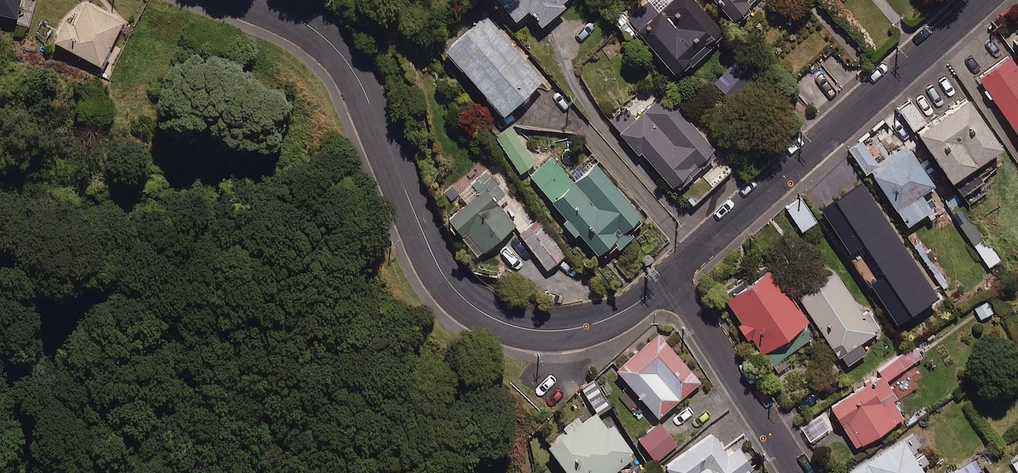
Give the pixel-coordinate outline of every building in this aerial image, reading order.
[(14,18),(19,0),(0,0),(0,14),(14,18)] [(85,0),(84,0),(72,23),(66,20),(55,41),(100,66),(124,21),(85,0)] [(511,23),(529,8),(543,24),(572,0),(492,0),(511,23)] [(695,0),(671,0),(657,12),(647,1),(626,18),(677,77),(709,50),(706,46),(722,31),(695,0)] [(731,19),(754,0),(716,0),(731,19)] [(543,80),(485,14),(445,49),(503,115),(543,80)] [(1010,56),(978,78),(1017,136),(1017,67),(1010,56)] [(762,80),(746,64),(722,89),(738,104),(762,80)] [(732,167),(664,93),(636,119),(626,107),(611,121),(690,206),(732,167)] [(1013,162),(968,98),(918,133),(963,197),(1013,162)] [(926,122),(912,101),(898,111),(912,131),(926,122)] [(536,162),(512,127),(499,136),(523,171),(536,162)] [(862,140),(848,150),(866,173),(879,162),(862,140)] [(935,185),(907,145),(871,171),(909,225),(931,209),(921,195),(935,185)] [(574,183),(552,158),(531,176),(597,254),(614,240),(619,246),(632,236),(626,229),(641,216),(596,164),(574,183)] [(508,197),(487,172),(473,183),(480,192),(448,218),(479,255),(516,224),(499,205),(508,197)] [(817,221),(801,197),(786,208),(802,231),(817,221)] [(986,238),(963,202),(951,209),(973,246),(986,238)] [(565,255),(539,220),(520,234),(546,269),(565,255)] [(809,323),(772,267),(725,299),(770,366),(811,338),(803,326),(809,323)] [(864,316),(835,272),(799,296),(845,367),(866,353),(859,343),(881,329),(870,312),(864,316)] [(700,381),(658,334),(617,370),(659,418),(700,381)] [(921,356),(914,347),(830,409),(859,449),(903,416),(892,401),(897,397),(886,382),(921,356)] [(599,414),(611,407),(596,383),(582,391),(596,415),(599,414)] [(595,413),(582,421),(578,416),(562,427),(565,432),(546,446),(565,472),(616,472),(638,457),(614,423),(608,426),(599,414),(596,415),(595,413)] [(831,429),(821,414),(803,426),(814,441),(831,429)] [(677,444),(660,423),(638,441),(654,462),(677,444)] [(712,432),(664,466),(669,472),(746,472),(753,468),(738,447),(728,455),(712,432)] [(915,433),(849,472),(925,472),(912,451),(922,445),(915,433)] [(972,461),(951,472),(977,472),(979,472),(972,461)]
